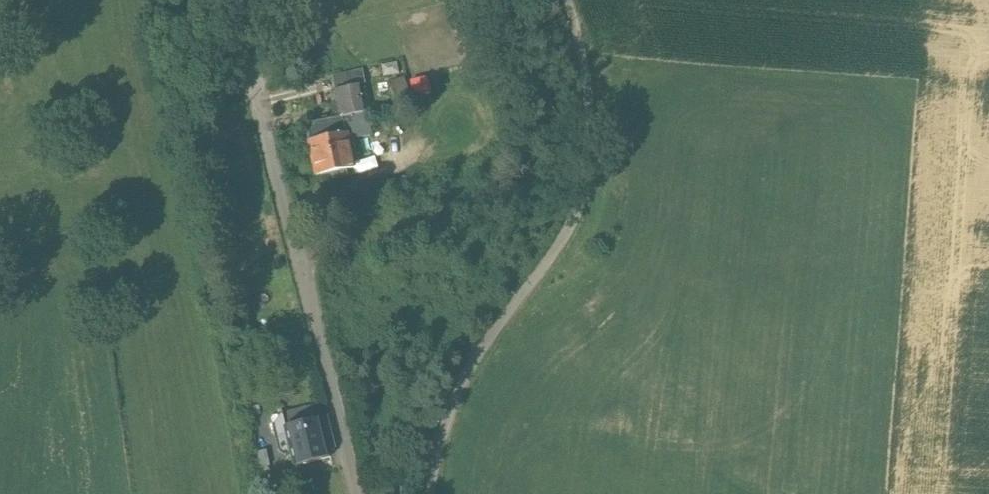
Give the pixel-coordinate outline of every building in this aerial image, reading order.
[(346,134),(347,141),(351,140),(349,126),(363,124),(356,86),(334,90),(343,135),(346,134)] [(308,141),(317,177),(333,173),(334,179),(348,176),(347,170),(353,168),(347,141),(346,134),(343,135),(308,141)] [(283,413),(287,426),(321,418),(318,405),(283,413)] [(321,418),(287,426),(296,465),(330,456),(328,449),(335,447),(329,424),(323,426),(321,418)]
